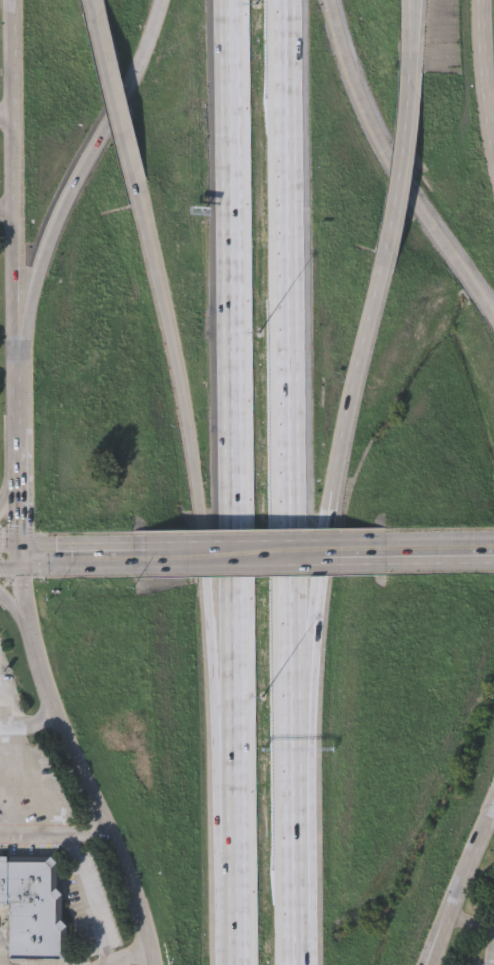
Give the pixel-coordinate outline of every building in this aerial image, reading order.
[(61,918),(62,891),(56,887),(54,860),(0,860),(0,905),(6,905),(6,958),(66,958),(66,922),(61,918)]
